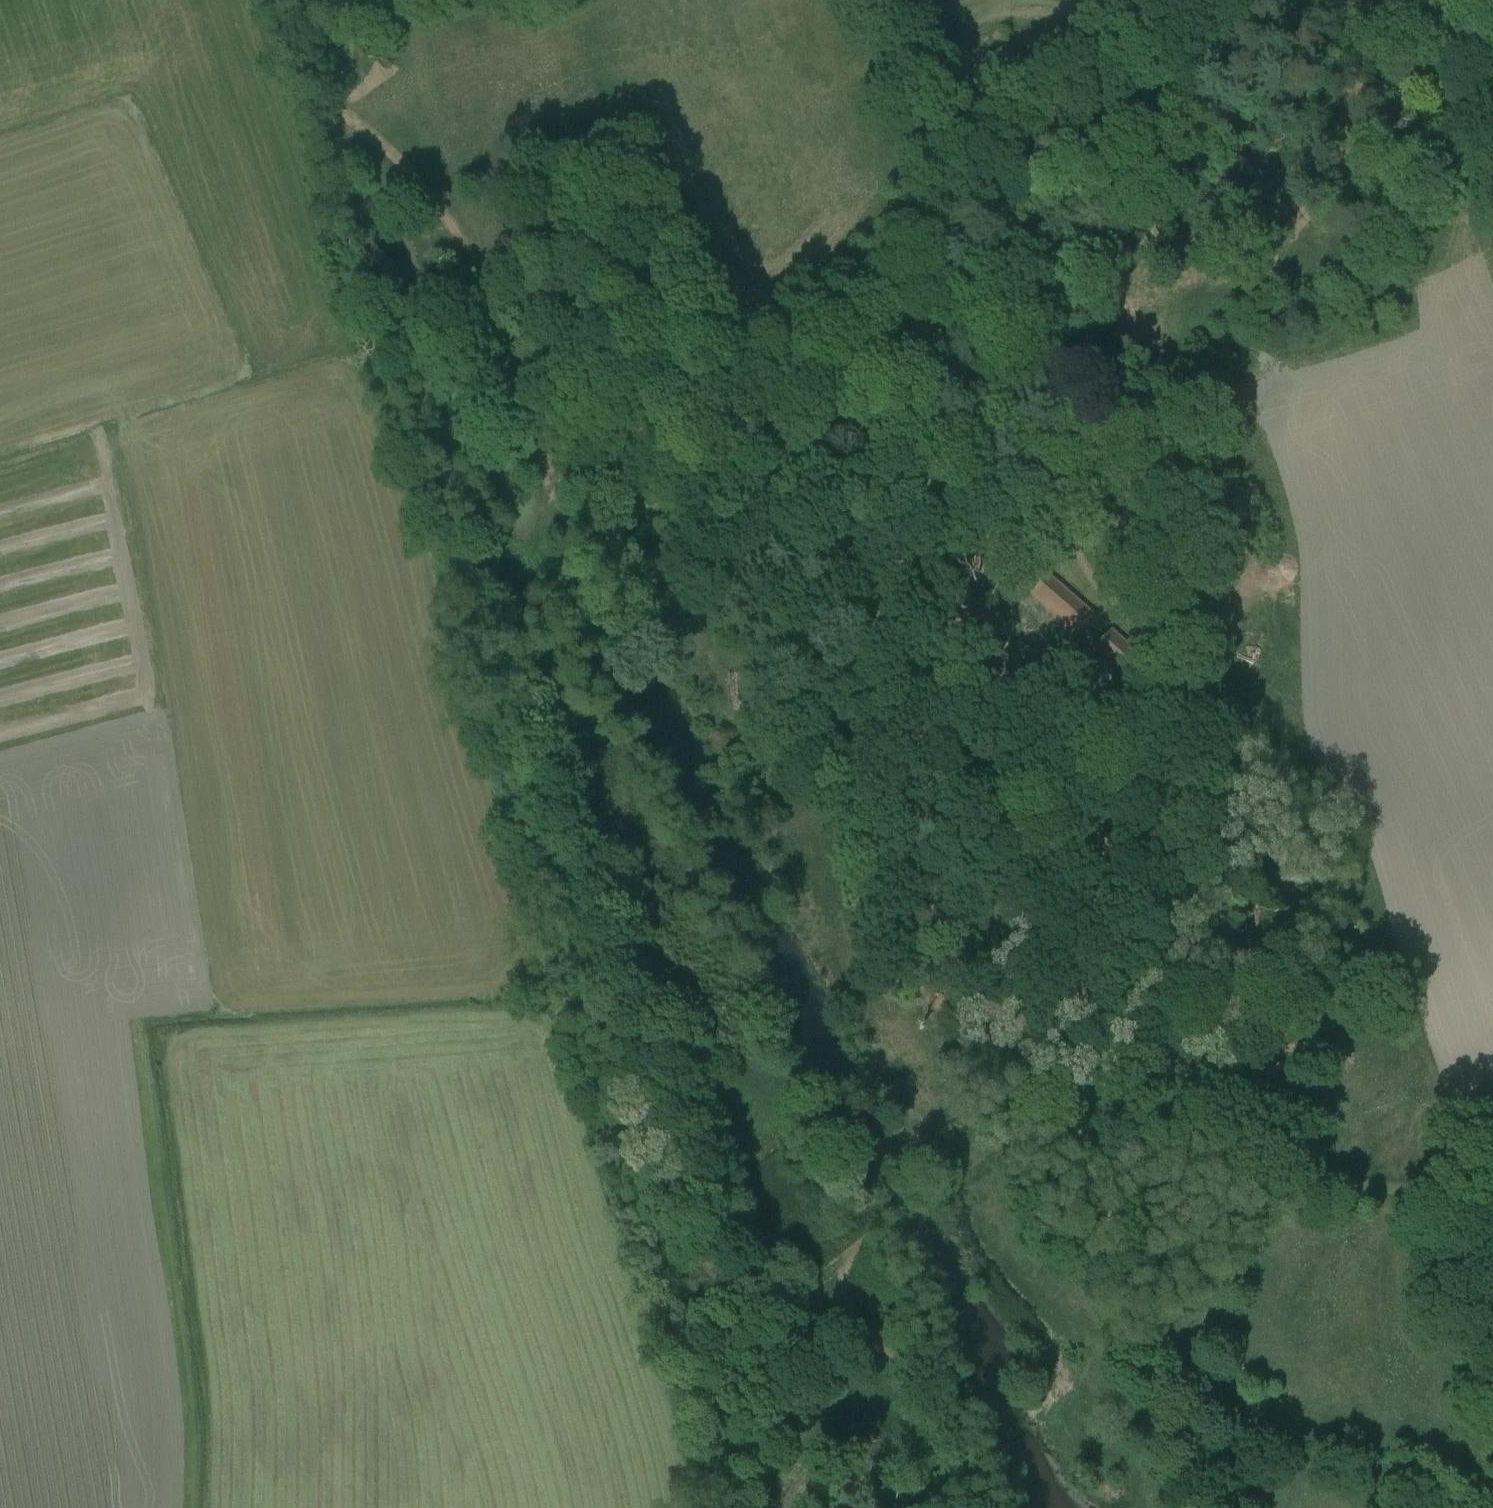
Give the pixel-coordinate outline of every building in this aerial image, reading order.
[(1066,584),(1048,601),(1083,640),(1102,623),(1066,584)] [(1116,639),(1102,655),(1140,689),(1155,673),(1116,639)]
